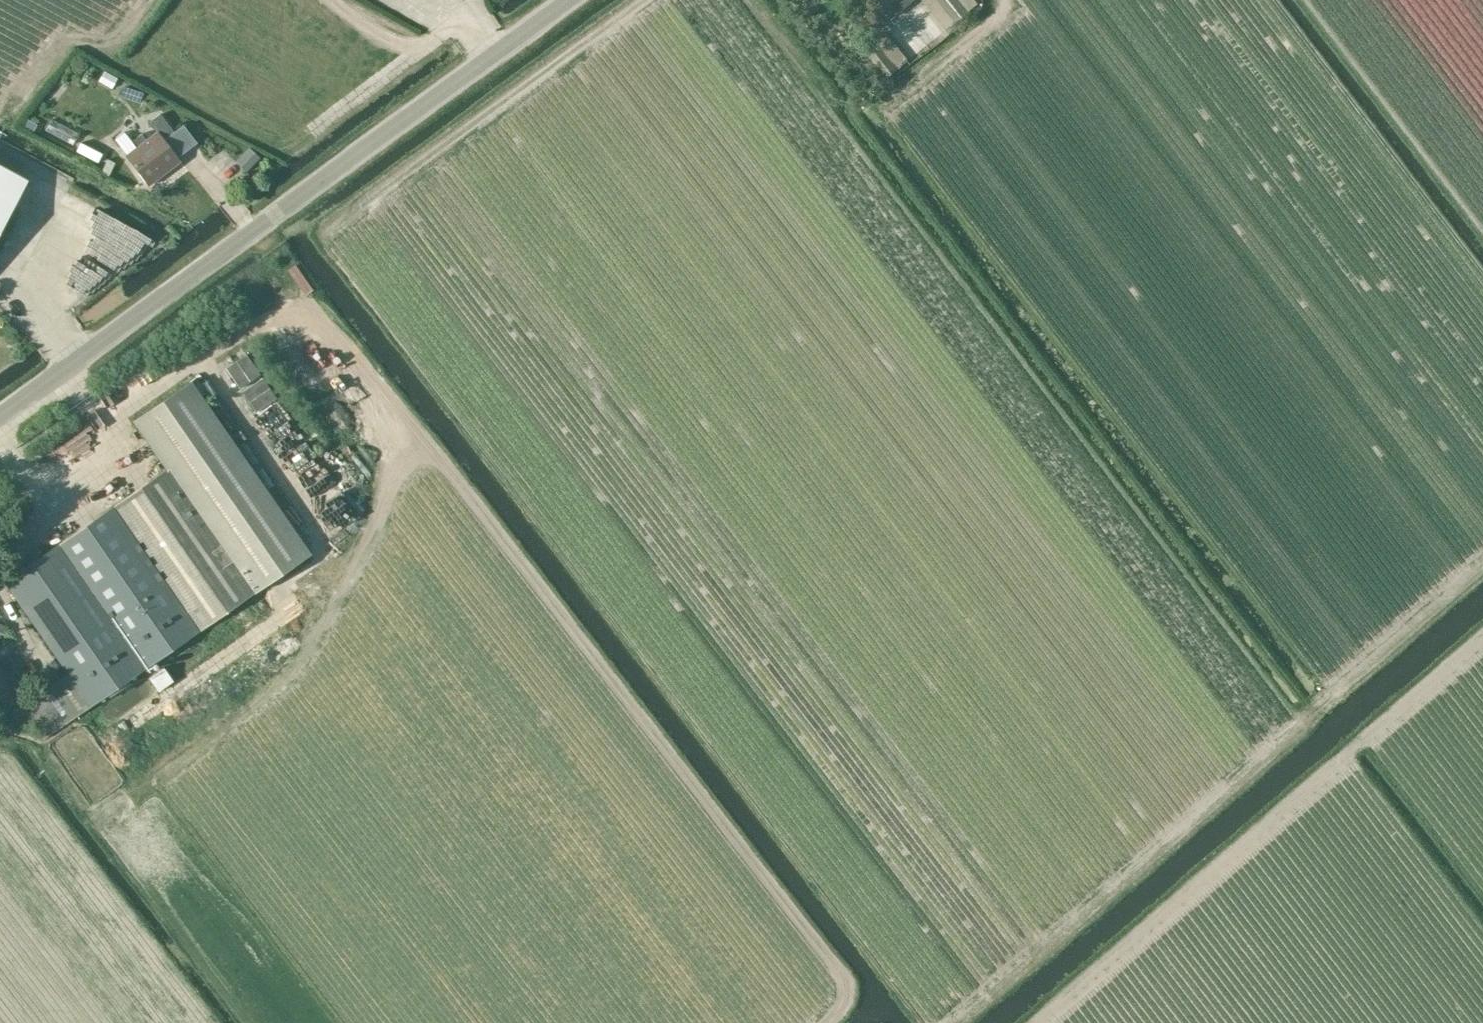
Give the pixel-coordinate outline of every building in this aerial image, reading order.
[(884,11),(898,0),(876,0),(884,11)] [(923,1),(947,30),(969,12),(960,0),(924,0),(923,1)] [(875,39),(862,50),(885,79),(899,68),(875,39)] [(180,161),(164,140),(174,132),(160,114),(149,123),(155,131),(146,138),(142,133),(131,141),(136,146),(125,155),(148,185),(180,161)] [(96,132),(82,145),(91,155),(104,144),(96,132)] [(26,180),(0,166),(0,228),(26,180)] [(168,469),(4,583),(66,674),(20,705),(43,738),(74,717),(290,569),(307,557),(187,383),(134,420),(168,469)] [(163,667),(148,678),(158,692),(173,681),(163,667)]
